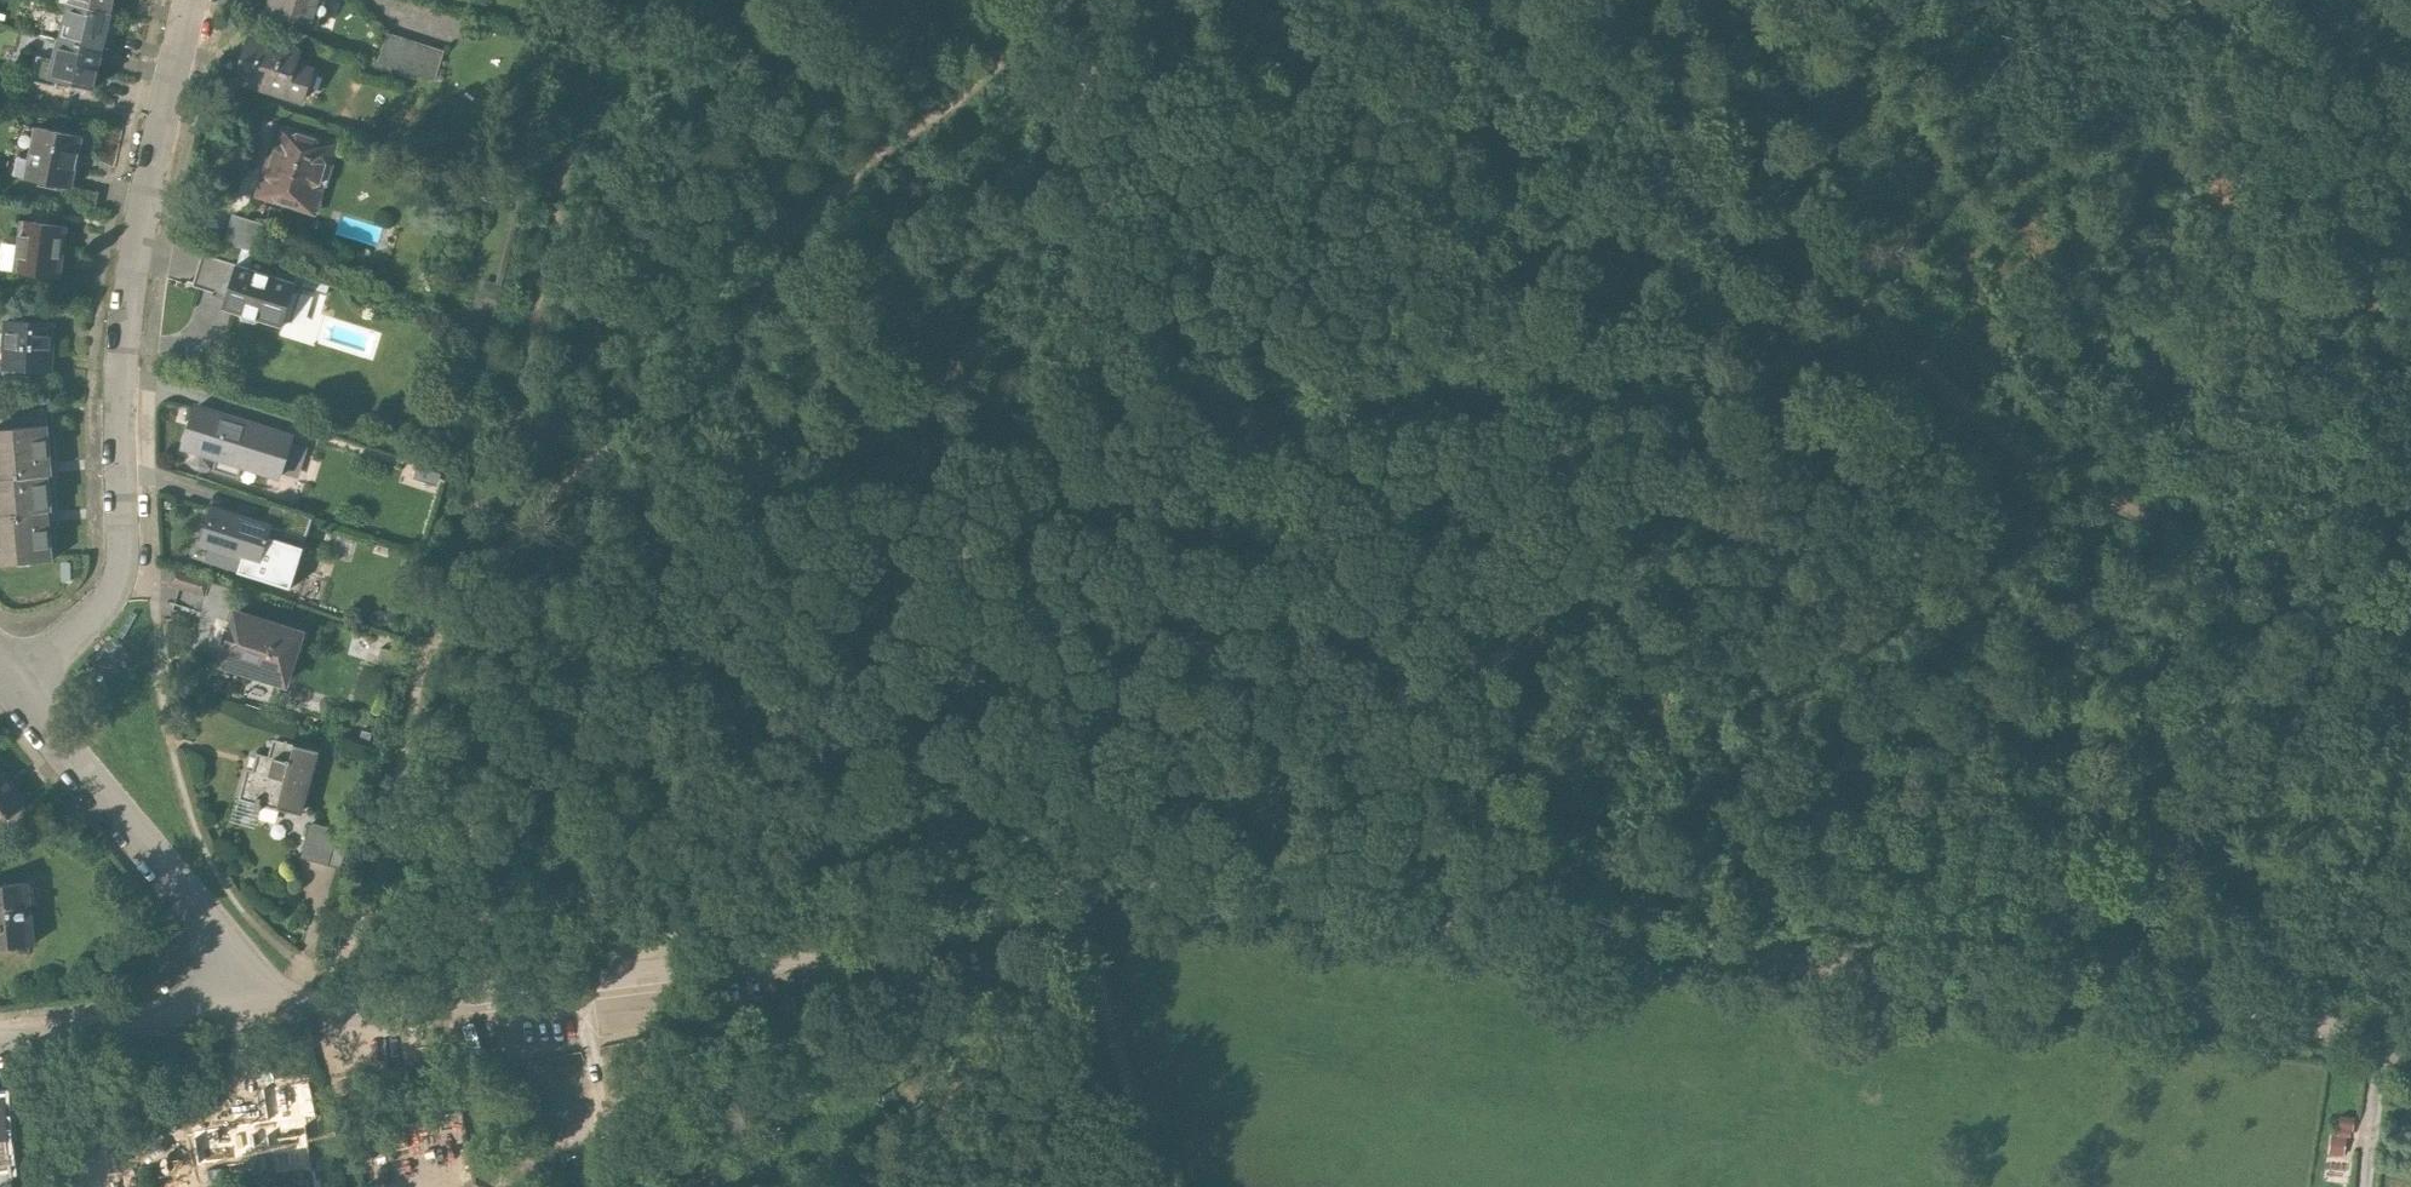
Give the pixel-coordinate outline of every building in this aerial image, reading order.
[(76,2),(115,12),(119,0),(77,0),(76,2)] [(262,11),(315,27),(323,0),(265,0),(262,11)] [(76,2),(65,43),(104,53),(115,12),(76,2)] [(443,51),(386,33),(376,64),(434,82),(443,51)] [(294,49),(243,34),(229,79),(299,100),(309,68),(290,62),(294,49)] [(95,89),(104,53),(65,43),(60,62),(56,78),(60,80),(95,89)] [(58,86),(60,80),(56,78),(60,62),(40,56),(34,79),(58,86)] [(333,142),(278,126),(258,197),(314,213),(333,142)] [(84,138),(39,128),(28,179),(73,188),(84,138)] [(233,240),(261,240),(261,217),(233,216),(233,240)] [(69,227),(22,220),(15,272),(62,279),(69,227)] [(237,267),(203,257),(194,287),(212,293),(214,287),(230,291),(237,267)] [(295,285),(237,267),(230,291),(225,307),(283,325),(295,285)] [(57,323),(8,320),(5,368),(54,371),(57,323)] [(227,399),(222,416),(233,419),(236,412),(291,429),(294,420),(227,399)] [(222,416),(192,406),(178,450),(238,469),(247,441),(284,452),(291,429),(236,412),(233,419),(222,416)] [(47,427),(46,412),(0,409),(0,431),(47,427)] [(53,427),(47,427),(0,431),(0,480),(57,476),(53,427)] [(0,480),(0,515),(53,511),(60,511),(57,476),(0,480)] [(272,528),(209,508),(198,543),(260,563),(272,528)] [(53,511),(0,515),(0,565),(57,561),(53,511)] [(208,581),(173,570),(168,585),(203,596),(208,581)] [(300,633),(230,611),(213,666),(283,688),(300,633)] [(246,771),(238,799),(257,804),(300,816),(318,753),(272,740),(267,758),(256,755),(251,773),(246,771)] [(0,770),(0,827),(28,804),(0,770)] [(257,804),(238,799),(236,798),(230,821),(251,827),(257,804)] [(337,831),(309,824),(299,858),(328,866),(337,831)] [(37,946),(32,885),(0,887),(0,949),(37,946)] [(0,1089),(0,1166),(16,1164),(10,1088),(0,1089)] [(307,1093),(245,1103),(247,1117),(254,1159),(257,1182),(319,1173),(307,1093)] [(254,1159),(247,1117),(187,1127),(193,1169),(254,1159)] [(2353,1119),(2340,1117),(2338,1130),(2352,1131),(2352,1125),(2353,1119)] [(2347,1137),(2333,1135),(2330,1154),(2345,1156),(2346,1146),(2347,1137)]
